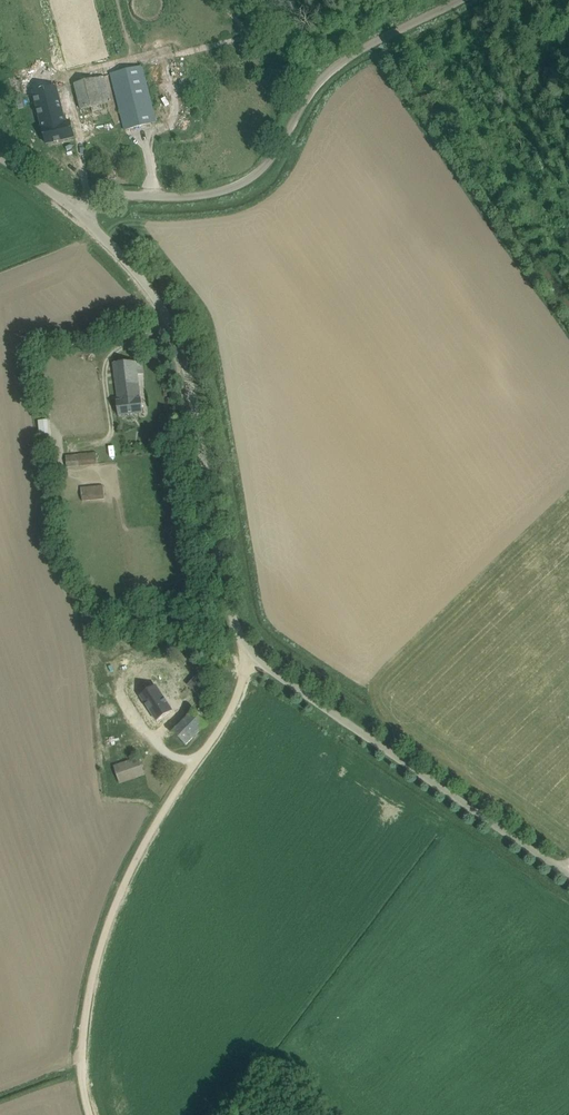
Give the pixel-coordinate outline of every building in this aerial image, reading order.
[(156,122),(142,66),(111,74),(125,130),(156,122)] [(111,102),(104,76),(75,84),(81,110),(111,102)] [(74,137),(75,137),(71,122),(65,123),(58,89),(58,88),(48,91),(48,90),(45,91),(35,94),(36,94),(44,128),(43,128),(47,143),(74,137)] [(142,361),(114,365),(118,400),(116,401),(118,416),(143,413),(141,398),(138,374),(144,373),(142,361)] [(48,434),(48,420),(39,420),(39,434),(48,434)] [(96,453),(66,455),(67,466),(97,464),(96,453)] [(105,499),(103,485),(82,487),(83,501),(105,499)] [(167,707),(173,704),(161,684),(138,698),(153,722),(170,712),(167,707)] [(172,731),(186,745),(206,725),(192,710),(172,731)] [(114,767),(120,783),(145,775),(139,758),(114,767)]
